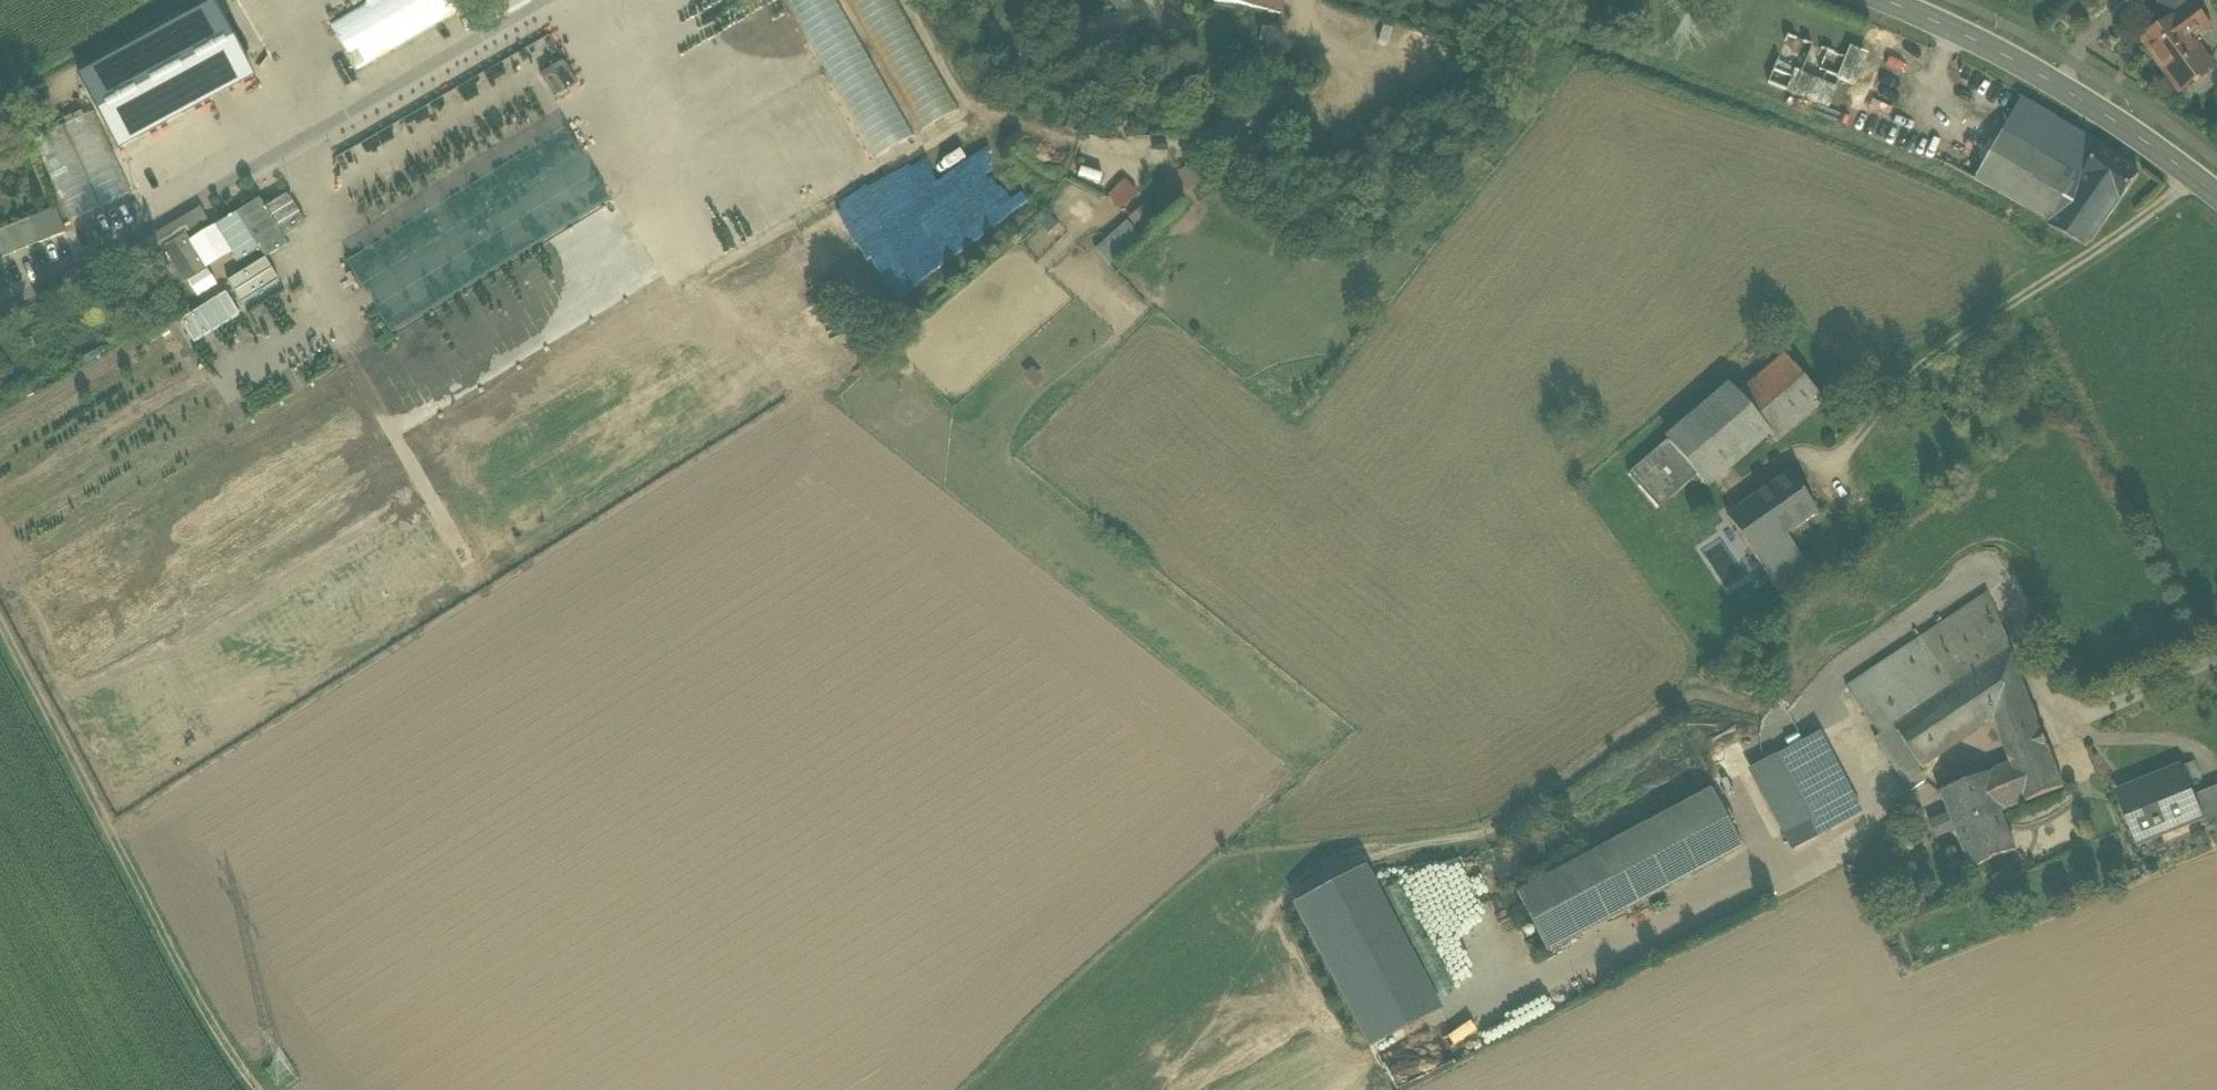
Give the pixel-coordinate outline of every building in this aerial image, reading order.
[(214,5),(250,71),(283,53),(254,0),(212,0),(214,5)] [(330,24),(357,70),(472,4),(470,0),(372,0),(330,24)] [(800,198),(839,180),(754,0),(708,0),(800,198)] [(883,69),(901,59),(927,107),(918,112),(926,128),(956,112),(897,0),(846,0),(883,69)] [(1214,2),(1280,15),(1283,0),(1214,0),(1214,2)] [(2157,32),(2175,18),(2162,0),(2158,0),(2151,25),(2157,32)] [(2175,18),(2193,5),(2194,6),(2198,4),(2195,0),(2162,0),(2175,18)] [(79,77),(118,150),(253,78),(250,71),(214,5),(79,77)] [(2213,68),(2203,54),(2192,39),(2209,27),(2194,6),(2193,5),(2175,18),(2157,32),(2144,41),(2171,77),(2181,92),(2213,68)] [(1780,60),(1772,83),(1833,105),(1850,58),(1814,45),(1805,69),(1780,60)] [(1997,193),(2051,224),(2085,175),(2103,150),(2018,102),(1974,180),(1997,193)] [(32,142),(70,223),(132,194),(95,113),(32,142)] [(2085,175),(2121,201),(2139,175),(2103,150),(2085,175)] [(1195,163),(1175,171),(1184,192),(1204,185),(1195,163)] [(2121,201),(2085,175),(2051,224),(2049,227),(2085,247),(2093,241),(2121,201)] [(1109,193),(1123,207),(1140,192),(1127,177),(1109,193)] [(260,199),(214,227),(232,256),(237,264),(260,250),(265,259),(288,245),(283,237),(305,223),(288,194),(265,208),(260,199)] [(29,219),(39,244),(65,233),(55,209),(29,219)] [(201,210),(140,244),(150,255),(208,220),(201,210)] [(3,258),(39,244),(29,219),(0,231),(0,251),(3,258)] [(1128,219),(1097,249),(1113,266),(1144,235),(1128,219)] [(210,221),(186,235),(207,269),(219,262),(220,263),(232,256),(214,227),(210,221)] [(184,283),(207,269),(186,235),(163,249),(184,283)] [(265,259),(228,282),(241,305),(279,282),(265,259)] [(226,293),(180,322),(194,345),(240,316),(226,293)] [(1767,433),(1775,443),(1824,402),(1785,355),(1737,395),(1736,396),(1767,433)] [(1668,443),(1696,476),(1704,486),(1767,433),(1736,396),(1737,395),(1731,388),(1667,442),(1668,443)] [(1696,476),(1668,443),(1629,475),(1639,488),(1661,469),(1679,491),(1696,476)] [(1639,488),(1658,509),(1679,491),(1661,469),(1639,488)] [(1727,516),(1755,557),(1756,557),(1787,535),(1817,514),(1788,473),(1727,516)] [(1756,557),(1779,591),(1810,571),(1787,535),(1756,557)] [(1883,714),(1892,727),(2009,650),(1988,594),(1987,593),(1846,687),(1869,723),(1883,714)] [(2042,732),(2009,650),(1892,727),(1878,736),(1874,739),(1910,792),(1925,782),(1916,771),(1920,769),(1990,723),(1995,721),(2004,747),(2042,732)] [(1869,723),(1878,736),(1892,727),(1883,714),(1869,723)] [(2048,748),(2042,732),(2004,747),(2011,763),(2048,748)] [(1775,757),(1786,778),(1830,755),(1819,734),(1775,757)] [(2063,788),(2048,748),(2011,763),(2011,764),(1939,793),(1953,830),(2000,811),(2001,813),(2063,788)] [(1830,755),(1786,778),(1808,820),(1817,837),(1861,813),(1830,755)] [(1786,833),(1808,820),(1786,778),(1775,757),(1752,769),(1786,833)] [(2118,794),(2138,845),(2162,836),(2159,828),(2197,813),(2199,812),(2193,798),(2181,769),(2118,794)] [(2203,828),(2216,822),(2216,788),(2193,798),(2199,812),(2197,813),(2200,820),(2203,828)] [(1711,791),(1593,853),(1624,912),(1742,849),(1711,791)] [(1953,830),(1969,870),(2016,852),(2001,813),(2000,811),(1953,830)] [(2159,828),(2162,836),(2200,820),(2197,813),(2159,828)] [(1786,833),(1795,851),(1808,844),(1799,827),(1786,833)] [(1546,953),(1624,912),(1593,853),(1515,895),(1546,953)] [(1372,1046),(1441,1010),(1366,869),(1297,905),(1372,1046)] [(1364,1076),(1336,1089),(1370,1089),(1364,1076)]
